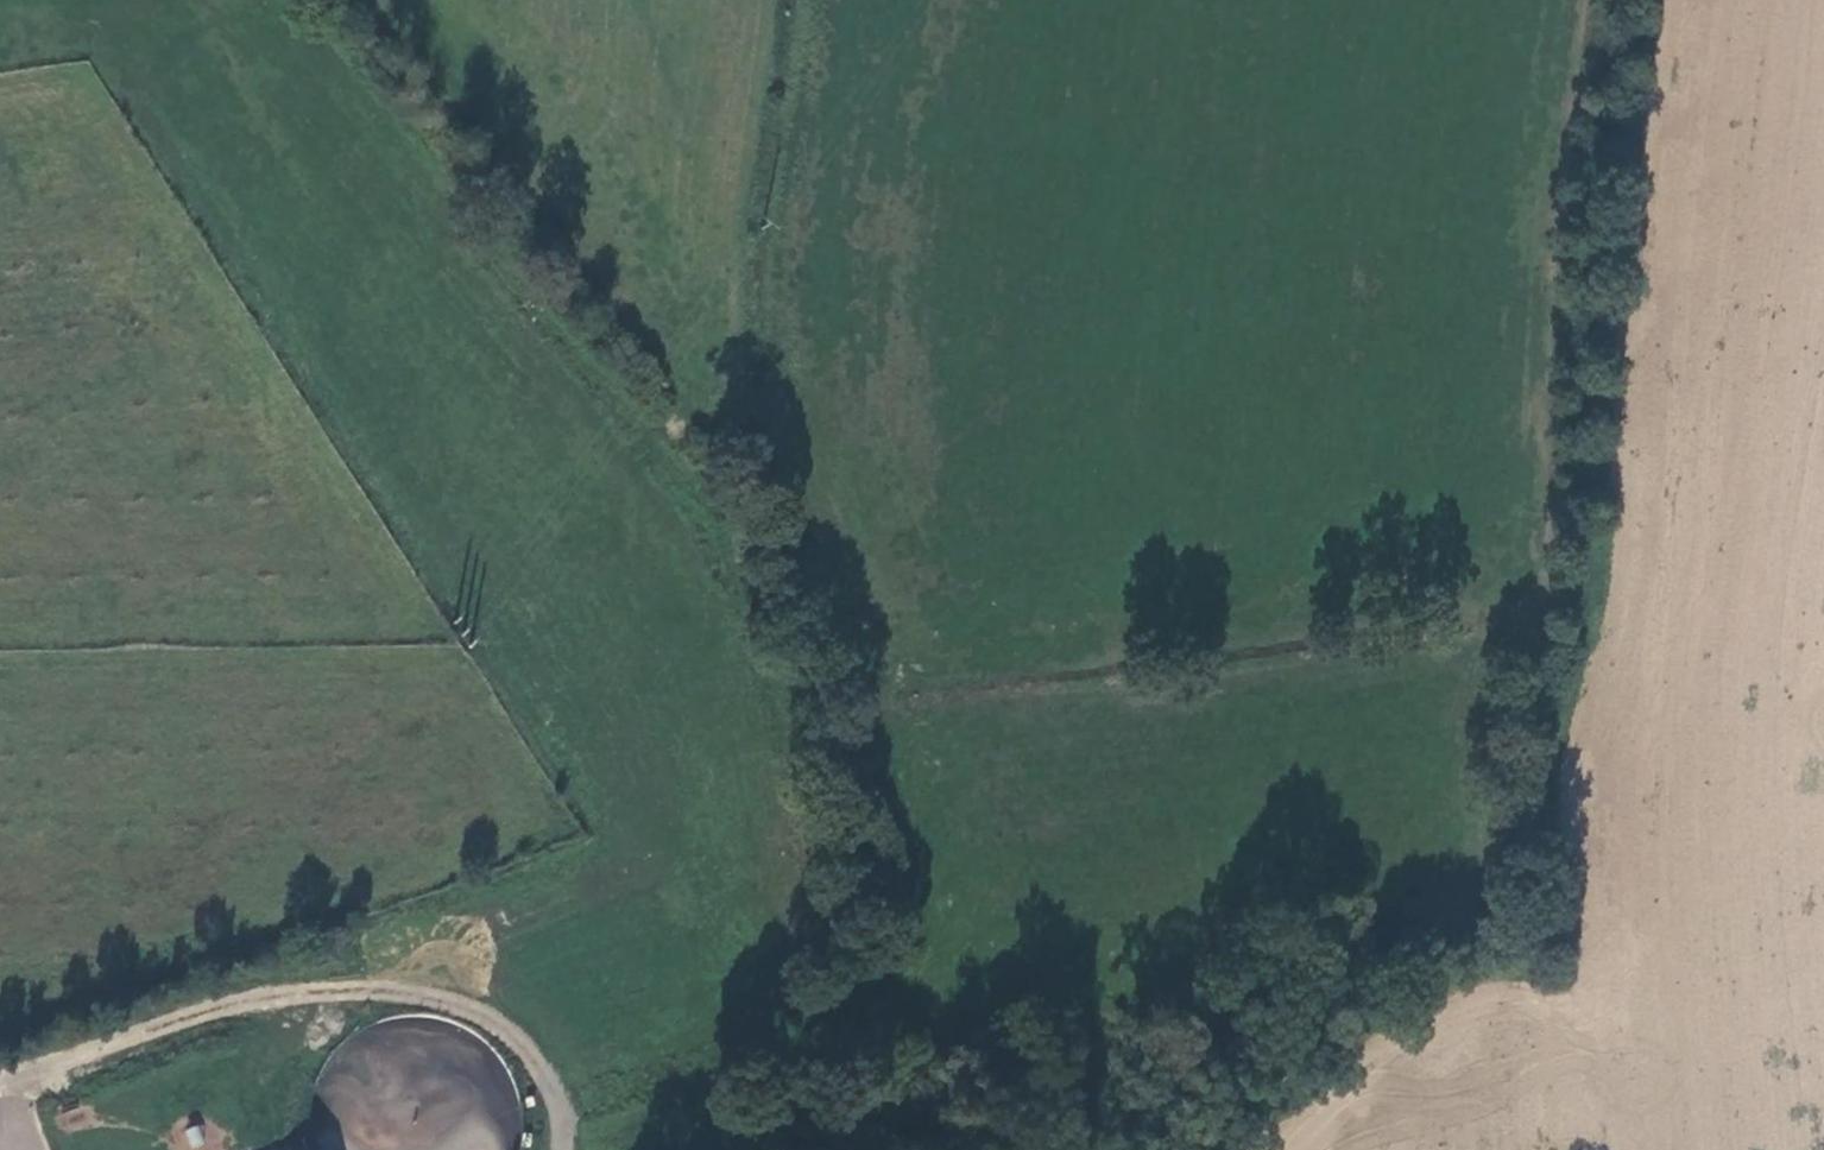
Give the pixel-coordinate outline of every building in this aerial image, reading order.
[(439,1129),(394,1148),(395,1149),(448,1149),(439,1129)]
